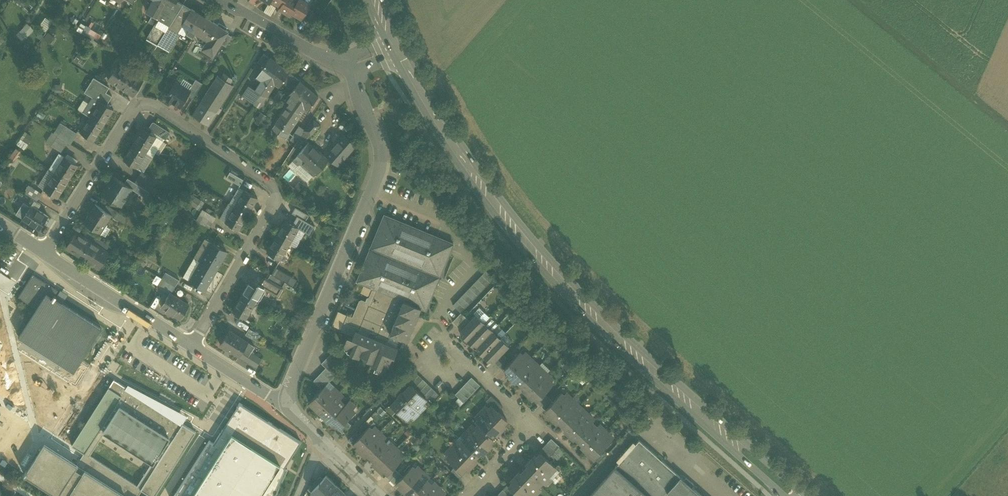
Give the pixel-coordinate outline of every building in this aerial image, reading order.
[(146,11),(152,15),(161,0),(152,0),(146,11)] [(152,15),(148,21),(154,25),(158,18),(159,18),(159,19),(169,25),(183,3),(177,0),(161,0),(152,15)] [(291,12),(298,0),(284,0),(281,6),(279,8),(290,15),(291,12)] [(291,12),(301,18),(310,4),(309,3),(310,0),(298,0),(291,12)] [(205,17),(183,3),(169,25),(169,26),(178,31),(182,24),(189,28),(186,33),(193,37),(196,32),(205,17)] [(217,25),(205,17),(196,32),(208,39),(217,25)] [(155,49),(169,26),(169,25),(159,19),(159,18),(158,18),(154,25),(147,38),(153,42),(150,46),(155,49)] [(25,27),(31,33),(33,30),(27,24),(25,27)] [(228,31),(217,25),(208,39),(202,48),(213,55),(220,43),(227,33),(228,31)] [(99,39),(101,34),(87,26),(84,31),(99,39)] [(180,32),(178,31),(169,26),(155,49),(166,56),(180,32)] [(20,31),(26,37),(31,33),(25,27),(20,31)] [(43,39),(50,44),(55,37),(48,33),(43,39)] [(232,36),(227,33),(220,43),(226,47),(232,36)] [(263,67),(270,57),(264,53),(257,62),(263,67)] [(280,65),(270,57),(263,67),(255,78),(260,82),(255,90),(261,94),(270,80),(269,80),(280,65)] [(78,63),(84,67),(87,61),(82,58),(78,63)] [(143,80),(117,64),(107,79),(133,96),(143,80)] [(289,72),(280,65),(269,80),(270,80),(261,94),(267,97),(275,84),(279,87),(283,81),(289,72)] [(294,77),(289,72),(283,81),(288,85),(294,77)] [(216,78),(192,115),(208,125),(232,88),(229,86),(233,79),(224,73),(219,80),(216,78)] [(295,76),(294,77),(288,85),(293,89),(300,81),(295,76)] [(90,83),(106,92),(109,87),(93,78),(90,83)] [(190,91),(187,95),(193,99),(202,84),(196,79),(191,86),(189,90),(190,91)] [(293,89),(285,100),(289,103),(275,124),(282,129),(299,103),(298,103),(309,89),(300,81),(293,89)] [(163,96),(180,107),(187,95),(190,91),(189,90),(191,86),(188,84),(185,88),(176,82),(170,91),(167,90),(163,96)] [(100,101),(107,105),(112,96),(106,92),(90,83),(84,93),(92,97),(83,112),(90,117),(100,101)] [(318,97),(309,89),(298,103),(299,103),(282,129),(289,133),(305,109),(307,111),(318,97)] [(90,117),(103,125),(114,109),(107,105),(100,101),(90,117)] [(256,122),(261,124),(266,114),(260,112),(256,122)] [(80,132),(93,141),(103,125),(90,117),(80,132)] [(304,130),(312,135),(320,124),(312,119),(304,130)] [(53,132),(67,142),(70,143),(76,133),(64,126),(63,128),(58,125),(53,132)] [(144,126),(133,144),(152,156),(162,140),(150,133),(151,131),(150,130),(150,129),(145,126),(144,126)] [(303,137),(307,134),(302,127),(290,135),(295,143),(301,138),(305,144),(307,142),(303,137)] [(52,146),(61,152),(67,142),(53,132),(47,141),(53,144),(52,146)] [(343,135),(326,155),(338,165),(355,145),(343,135)] [(328,160),(308,143),(298,154),(293,161),(297,164),(303,161),(316,173),(328,160)] [(152,156),(133,144),(123,160),(141,171),(142,172),(152,156)] [(4,166),(8,169),(20,151),(16,148),(4,166)] [(54,172),(64,156),(59,153),(49,169),(54,172)] [(54,172),(68,181),(78,165),(64,156),(54,172)] [(44,189),(54,172),(49,169),(38,186),(44,189)] [(156,181),(142,172),(141,171),(134,183),(149,192),(156,181)] [(44,189),(57,198),(68,181),(54,172),(44,189)] [(226,178),(240,186),(243,179),(230,172),(226,178)] [(113,176),(102,194),(122,207),(129,196),(128,195),(132,188),(124,183),(113,176)] [(127,178),(124,183),(132,188),(134,189),(134,191),(145,198),(149,192),(134,183),(127,178)] [(24,192),(37,200),(41,193),(28,185),(24,192)] [(229,203),(248,214),(258,198),(239,187),(229,203)] [(195,194),(189,202),(198,208),(204,201),(195,194)] [(16,214),(23,218),(31,206),(23,201),(16,214)] [(31,206),(37,210),(41,205),(34,201),(31,206)] [(220,219),(239,230),(248,214),(229,203),(220,219)] [(103,210),(95,204),(83,223),(100,233),(105,226),(112,215),(103,210)] [(106,204),(103,210),(112,215),(114,217),(125,224),(128,219),(106,204)] [(22,219),(39,230),(44,222),(48,216),(37,210),(31,206),(23,218),(22,219)] [(216,217),(202,210),(196,220),(209,228),(216,217)] [(298,214),(295,220),(308,227),(311,221),(298,214)] [(454,243),(384,215),(370,252),(358,281),(373,288),(403,300),(421,307),(427,309),(430,301),(454,243)] [(285,220),(276,236),(290,244),(299,228),(285,220)] [(110,229),(105,226),(100,233),(105,236),(110,229)] [(306,232),(299,228),(290,244),(297,248),(306,232)] [(75,232),(66,247),(86,259),(95,245),(83,237),(75,232)] [(86,232),(83,237),(95,245),(105,252),(109,246),(86,232)] [(290,244),(276,236),(267,252),(280,260),(290,244)] [(194,258),(216,271),(227,252),(205,239),(194,258)] [(105,252),(95,245),(86,259),(100,268),(109,254),(105,252)] [(183,277),(204,290),(216,271),(194,258),(183,277)] [(271,274),(285,282),(292,286),(296,280),(275,267),(271,274)] [(162,278),(175,286),(179,280),(166,272),(162,278)] [(271,274),(270,273),(267,279),(282,288),(285,282),(271,274)] [(482,274),(452,304),(460,311),(489,281),(482,274)] [(52,297),(54,294),(57,290),(33,275),(24,288),(18,297),(36,309),(46,294),(52,297)] [(170,293),(171,294),(175,286),(162,278),(155,289),(168,296),(170,293)] [(263,279),(260,284),(264,288),(277,295),(282,288),(267,279),(265,278),(263,279)] [(241,295),(255,303),(264,288),(260,284),(251,279),(241,295)] [(399,310),(403,300),(373,288),(370,295),(371,298),(370,302),(362,299),(360,299),(359,302),(360,305),(355,318),(348,315),(342,330),(355,335),(357,329),(378,337),(387,341),(391,332),(395,321),(399,310)] [(68,295),(60,290),(56,296),(54,299),(58,301),(62,303),(68,295)] [(168,296),(161,307),(165,310),(180,319),(189,305),(171,294),(170,293),(168,296)] [(56,296),(54,294),(52,297),(46,294),(36,309),(18,337),(73,372),(99,332),(101,328),(62,303),(58,301),(54,299),(56,296)] [(255,303),(241,295),(232,311),(246,319),(255,303)] [(421,307),(403,300),(399,310),(417,318),(421,307)] [(417,318),(399,310),(395,321),(413,328),(417,318)] [(457,325),(465,316),(461,312),(452,321),(457,325)] [(467,340),(484,322),(476,314),(470,321),(461,330),(460,331),(466,336),(464,338),(467,340)] [(461,330),(470,321),(465,316),(457,325),(461,330)] [(413,328),(395,321),(391,332),(409,339),(413,328)] [(477,346),(492,330),(484,322),(467,340),(470,343),(472,341),(477,346)] [(249,328),(245,335),(258,342),(262,336),(249,328)] [(365,359),(369,360),(378,337),(357,329),(355,335),(353,338),(349,336),(347,340),(346,339),(343,347),(351,350),(350,353),(359,357),(360,354),(366,356),(365,359)] [(239,357),(245,348),(249,342),(229,330),(220,345),(229,351),(239,357)] [(483,356),(500,338),(492,330),(477,346),(482,351),(480,353),(483,356)] [(387,341),(378,337),(369,360),(372,361),(371,364),(376,366),(374,371),(385,375),(388,367),(393,369),(398,356),(395,355),(399,346),(387,341)] [(502,353),(509,346),(500,338),(483,356),(486,359),(488,357),(493,362),(494,361),(502,353)] [(249,342),(245,348),(251,352),(255,346),(249,342)] [(245,348),(239,357),(256,368),(262,359),(251,352),(245,348)] [(329,355),(338,363),(342,359),(334,350),(329,355)] [(511,378),(528,360),(519,352),(511,361),(504,368),(510,374),(508,376),(511,378)] [(498,365),(507,357),(502,353),(494,361),(498,365)] [(325,359),(334,367),(338,363),(329,355),(325,359)] [(504,368),(511,361),(507,357),(498,365),(503,370),(504,368)] [(326,367),(330,371),(334,367),(325,359),(321,363),(326,367)] [(521,384),(536,368),(528,360),(511,378),(513,381),(515,379),(521,384)] [(330,371),(326,367),(322,372),(330,380),(334,376),(330,371)] [(527,394),(544,376),(536,368),(521,384),(526,389),(524,391),(527,394)] [(410,383),(418,375),(414,370),(406,379),(410,383)] [(330,380),(322,372),(317,376),(326,384),(329,381),(330,380)] [(414,387),(423,379),(418,375),(410,383),(411,384),(414,387)] [(326,384),(317,376),(313,380),(322,389),(325,386),(326,384)] [(544,393),(553,384),(544,376),(527,394),(530,397),(532,395),(537,400),(544,393)] [(480,385),(471,377),(467,381),(476,389),(480,385)] [(419,391),(427,383),(423,379),(414,387),(419,391)] [(182,423),(126,388),(114,380),(71,446),(84,453),(77,464),(44,444),(24,475),(57,495),(138,495),(142,490),(151,495),(155,495),(196,432),(182,423)] [(330,391),(335,386),(329,381),(326,384),(325,386),(330,391)] [(476,389),(467,381),(463,385),(472,394),(476,389)] [(423,396),(431,387),(427,383),(419,391),(423,396)] [(416,409),(426,399),(423,396),(419,391),(414,387),(411,384),(404,392),(401,392),(400,393),(416,409)] [(187,416),(128,385),(126,388),(182,423),(187,416)] [(472,394),(463,385),(459,390),(468,398),(472,394)] [(309,402),(319,412),(335,395),(330,391),(325,386),(322,389),(319,392),(317,392),(314,394),(314,397),(309,402)] [(335,395),(339,391),(335,386),(330,391),(335,395)] [(427,400),(436,391),(431,387),(423,396),(426,399),(427,400)] [(468,398),(459,390),(455,394),(463,402),(468,398)] [(344,395),(339,391),(335,395),(340,400),(344,395)] [(432,404),(440,395),(436,391),(427,400),(432,404)] [(407,419),(416,409),(400,393),(398,395),(398,397),(391,404),(397,410),(407,419)] [(540,405),(549,397),(544,393),(537,400),(536,401),(540,405)] [(552,419),(569,401),(561,393),(553,401),(545,409),(551,414),(549,416),(552,419)] [(340,400),(335,395),(319,412),(325,416),(324,419),(327,421),(329,421),(345,405),(340,400)] [(492,406),(499,412),(503,407),(492,396),(487,402),(492,406)] [(545,409),(553,401),(549,397),(540,405),(545,410),(545,409)] [(359,408),(350,400),(346,404),(355,412),(359,408)] [(562,425),(577,409),(569,401),(552,419),(555,422),(557,420),(562,425)] [(300,442),(240,403),(214,444),(210,441),(174,495),(275,495),(287,469),(285,468),(292,456),(300,442)] [(390,403),(385,408),(392,415),(397,410),(391,404),(390,403)] [(345,405),(329,421),(334,426),(336,424),(340,427),(347,420),(355,412),(346,404),(345,405)] [(379,406),(377,409),(378,411),(382,415),(385,412),(379,406)] [(499,412),(492,406),(484,414),(502,432),(505,429),(502,427),(508,421),(499,412)] [(569,435),(586,417),(577,409),(562,425),(568,430),(566,432),(569,435)] [(502,432),(484,414),(476,423),(479,426),(492,438),(497,432),(500,434),(502,432)] [(579,441),(594,425),(586,417),(569,435),(571,437),(573,435),(579,441)] [(347,420),(340,427),(338,429),(343,433),(351,424),(347,420)] [(377,435),(381,431),(375,425),(371,429),(377,435)] [(585,451),(602,433),(594,425),(579,441),(584,446),(582,448),(585,451)] [(358,449),(361,451),(377,435),(371,429),(368,426),(360,435),(354,441),(360,446),(358,449)] [(492,438),(479,426),(472,434),(488,450),(491,447),(489,445),(494,440),(492,438)] [(354,441),(360,435),(356,431),(348,439),(352,443),(354,441)] [(377,435),(383,440),(387,437),(381,431),(377,435)] [(602,450),(611,441),(602,433),(585,451),(593,459),(594,458),(602,450)] [(419,440),(423,444),(424,445),(429,439),(424,434),(419,440)] [(488,450),(472,434),(464,442),(478,456),(483,451),(485,453),(488,450)] [(383,440),(377,435),(361,451),(364,454),(366,452),(371,457),(385,442),(383,440)] [(551,438),(547,442),(556,451),(560,446),(551,438)] [(417,439),(411,445),(417,450),(423,444),(419,440),(417,439)] [(397,447),(391,441),(388,445),(394,450),(397,447)] [(639,441),(615,467),(647,495),(702,495),(690,486),(691,483),(687,480),(686,482),(639,441)] [(388,445),(385,442),(371,457),(376,462),(374,464),(378,467),(394,450),(388,445)] [(478,456),(464,442),(456,451),(473,467),(476,463),(474,461),(478,456)] [(547,442),(543,447),(552,455),(556,451),(547,442)] [(403,452),(397,447),(394,450),(399,456),(403,452)] [(552,455),(543,447),(539,451),(540,452),(548,459),(552,455)] [(399,456),(394,450),(378,467),(381,470),(383,468),(388,473),(394,467),(402,459),(399,456)] [(606,454),(602,450),(594,458),(598,462),(606,454)] [(473,467),(456,451),(447,459),(455,467),(462,473),(468,467),(470,469),(473,467)] [(548,459),(540,452),(537,456),(535,454),(530,459),(548,476),(556,467),(548,459)] [(548,476),(530,459),(526,464),(528,466),(524,469),(540,484),(548,476)] [(424,470),(418,464),(414,468),(420,474),(424,470)] [(412,466),(403,475),(397,481),(403,487),(401,489),(404,492),(420,474),(414,468),(412,466)] [(398,471),(394,467),(388,473),(386,476),(390,480),(398,471)] [(462,473),(455,467),(451,471),(460,479),(464,475),(462,473)] [(615,467),(590,495),(647,495),(615,467)] [(540,484),(524,469),(521,473),(519,471),(514,476),(532,492),(540,484)] [(430,476),(424,470),(420,474),(426,480),(430,476)] [(398,471),(390,480),(395,484),(397,481),(403,475),(398,471)] [(420,474),(404,492),(406,494),(408,492),(413,495),(415,495),(429,482),(426,480),(420,474)] [(311,492),(323,479),(320,476),(307,488),(311,492)] [(336,485),(326,476),(323,479),(311,492),(315,495),(326,495),(336,485)] [(514,476),(510,481),(512,482),(508,486),(515,493),(518,495),(531,495),(533,493),(532,492),(514,476)] [(440,486),(434,480),(431,484),(437,490),(440,486)] [(429,482),(415,495),(431,495),(437,490),(431,484),(429,482)] [(336,485),(326,495),(343,495),(345,494),(336,485)] [(510,495),(512,495),(515,493),(508,486),(507,485),(503,489),(510,495)] [(447,492),(440,486),(437,490),(443,495),(447,492)]
